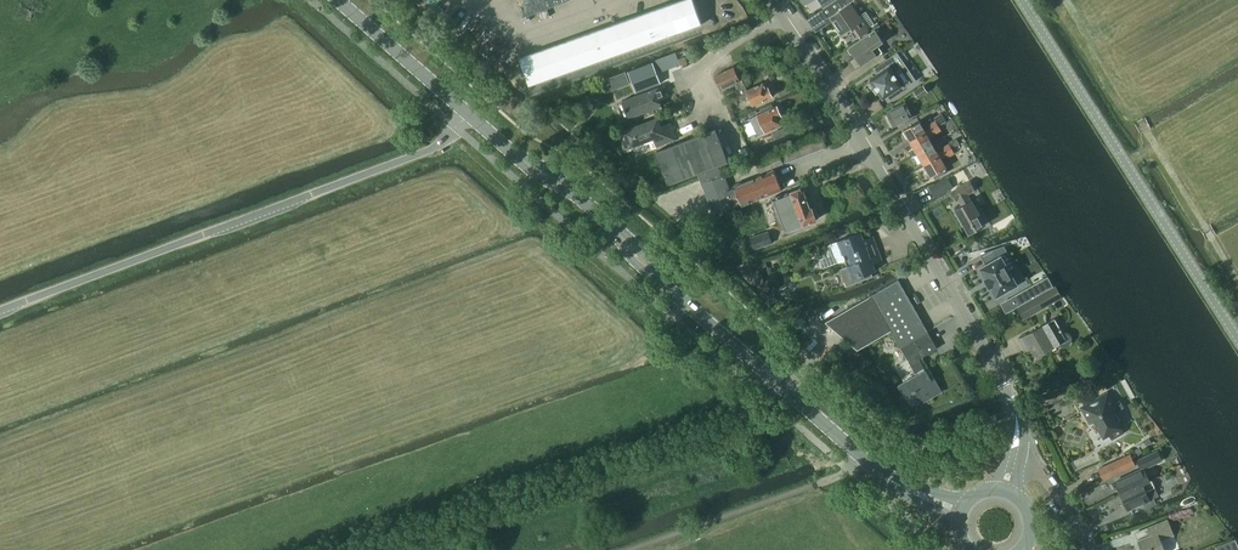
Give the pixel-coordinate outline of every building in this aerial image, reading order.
[(519,58),(529,86),(702,24),(693,0),(681,0),(519,58)] [(823,8),(824,8),(836,0),(818,0),(823,8)] [(824,8),(823,8),(819,11),(826,21),(832,17),(833,20),(832,21),(842,36),(846,33),(847,35),(849,33),(848,31),(853,28),(858,36),(868,30),(851,4),(857,1),(856,0),(836,0),(824,8)] [(877,23),(870,28),(872,31),(879,26),(877,23)] [(849,61),(855,70),(882,52),(877,46),(883,42),(875,30),(849,47),(856,57),(849,61)] [(678,58),(681,65),(688,63),(685,56),(678,58)] [(879,73),(870,79),(883,98),(887,95),(890,93),(893,97),(901,92),(898,88),(901,86),(903,88),(914,81),(904,66),(901,68),(892,56),(875,67),(879,73)] [(653,62),(628,72),(636,93),(660,83),(653,62)] [(770,90),(769,89),(767,87),(765,82),(747,90),(742,78),(739,80),(733,67),(715,76),(721,89),(736,82),(744,101),(750,98),(753,105),(772,97),(771,95),(771,93),(770,90)] [(629,84),(625,72),(617,75),(622,86),(629,84)] [(667,94),(664,85),(622,101),(628,118),(661,106),(658,97),(667,94)] [(923,86),(914,92),(918,98),(927,93),(923,86)] [(762,112),(750,118),(759,135),(766,131),(766,132),(782,124),(784,123),(781,116),(781,115),(782,112),(780,108),(777,107),(776,106),(776,105),(773,107),(771,103),(760,108),(762,112)] [(888,113),(893,125),(911,116),(906,104),(888,113)] [(919,121),(903,130),(910,142),(939,126),(946,121),(943,116),(936,120),(928,124),(929,126),(924,129),(919,121)] [(623,131),(624,133),(626,138),(621,140),(625,150),(653,139),(656,147),(677,139),(673,130),(664,134),(658,117),(623,131)] [(939,126),(910,142),(917,153),(933,144),(929,138),(941,130),(939,126)] [(668,185),(697,174),(718,166),(728,162),(715,129),(656,152),(668,185)] [(933,144),(917,153),(924,165),(952,149),(949,144),(942,148),(943,150),(938,153),(933,144)] [(745,147),(738,150),(741,157),(748,154),(745,147)] [(952,149),(924,165),(931,177),(946,168),(941,158),(946,155),(947,158),(955,153),(952,149)] [(756,163),(759,170),(760,172),(783,164),(779,154),(756,163)] [(718,166),(697,174),(713,213),(740,203),(741,205),(782,190),(774,169),(734,185),(734,186),(729,188),(724,175),(722,176),(718,166)] [(945,169),(933,176),(934,179),(947,173),(945,169)] [(929,187),(934,196),(946,188),(941,180),(929,187)] [(975,190),(970,182),(952,192),(956,200),(959,199),(962,206),(955,210),(969,233),(985,224),(971,201),(970,201),(966,194),(975,190)] [(803,191),(803,190),(799,188),(779,196),(772,199),(784,232),(816,220),(816,219),(818,216),(819,215),(816,209),(812,208),(812,207),(810,208),(803,191)] [(750,237),(754,249),(772,243),(768,231),(750,237)] [(838,241),(830,244),(837,263),(845,260),(877,248),(875,241),(873,236),(868,238),(867,241),(864,240),(864,239),(861,232),(859,233),(838,241)] [(987,265),(980,268),(986,278),(985,279),(989,287),(991,286),(996,296),(1016,285),(1012,276),(1009,271),(1005,265),(1001,258),(1003,257),(1004,258),(1006,256),(1005,255),(1007,254),(1003,247),(981,255),(987,265)] [(847,266),(839,269),(846,287),(873,276),(871,272),(875,270),(873,263),(872,263),(874,260),(877,262),(882,260),(877,248),(845,260),(847,266)] [(766,262),(756,266),(758,273),(768,269),(766,262)] [(1033,286),(1007,300),(1012,309),(1052,287),(1047,278),(1034,286),(1033,286)] [(918,357),(923,354),(924,356),(937,348),(898,280),(843,311),(841,308),(835,311),(838,315),(825,322),(857,350),(891,330),(917,375),(898,385),(904,396),(912,392),(920,404),(930,398),(929,396),(940,389),(941,391),(942,391),(934,378),(931,380),(918,357)] [(1018,308),(1024,319),(1062,298),(1061,296),(1056,287),(1018,308)] [(773,291),(766,294),(769,303),(776,300),(773,291)] [(1022,337),(1029,348),(1036,344),(1038,347),(1037,348),(1041,355),(1060,344),(1063,345),(1066,345),(1066,346),(1066,345),(1069,344),(1070,341),(1071,341),(1070,341),(1070,338),(1069,335),(1069,334),(1069,335),(1066,333),(1063,333),(1061,331),(1062,330),(1061,328),(1060,329),(1054,318),(1022,337)] [(1107,393),(1082,407),(1088,419),(1092,417),(1103,436),(1109,433),(1111,438),(1123,431),(1109,408),(1114,405),(1107,393)] [(1121,495),(1150,482),(1144,469),(1162,461),(1158,452),(1138,461),(1142,470),(1115,482),(1121,495)] [(1104,480),(1123,472),(1135,466),(1130,454),(1117,460),(1098,469),(1104,480)] [(1156,505),(1150,490),(1154,488),(1151,481),(1150,482),(1121,495),(1128,510),(1142,504),(1144,510),(1156,505)] [(1161,540),(1174,535),(1167,521),(1149,528),(1152,536),(1138,541),(1141,549),(1165,549),(1161,540)] [(1218,549),(1237,549),(1237,546),(1235,539),(1216,547),(1218,549)]
